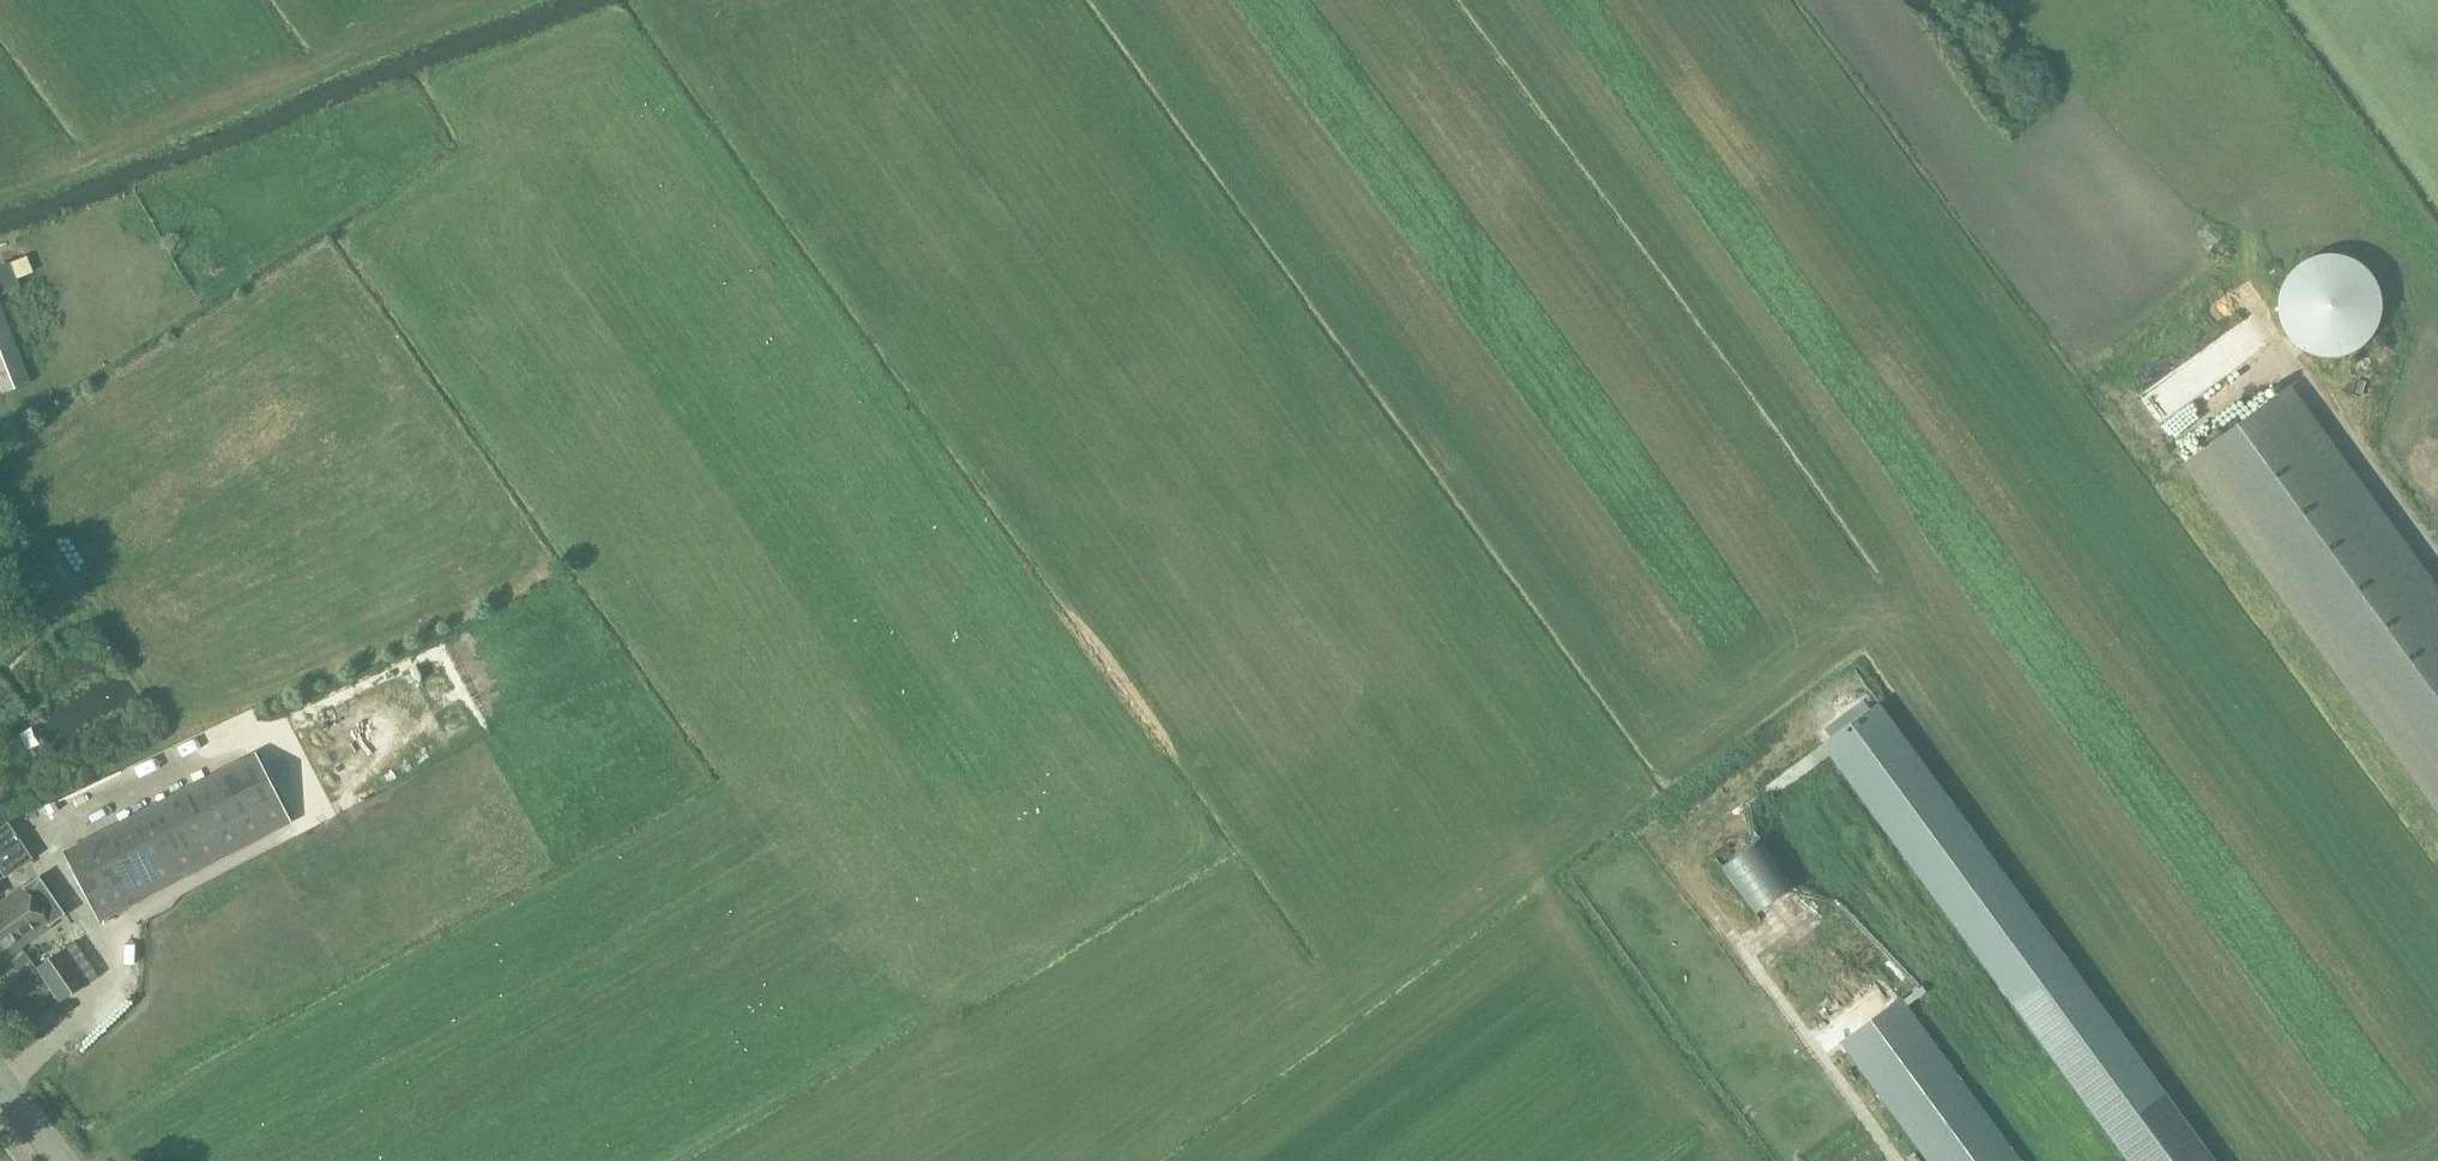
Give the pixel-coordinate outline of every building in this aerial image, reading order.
[(2283,330),(2292,343),(2305,352),(2319,357),(2335,358),(2349,354),(2362,346),(2372,334),(2378,320),(2380,303),(2376,287),(2367,273),(2354,263),(2339,257),(2322,256),(2307,261),(2293,270),(2283,283),(2278,298),(2278,315),(2283,330)] [(0,267),(0,278),(6,293),(20,287),(10,263),(0,267)] [(32,383),(0,301),(0,395),(32,383)] [(2385,356),(2397,339),(2387,332),(2375,349),(2385,356)] [(2437,809),(2437,595),(2287,388),(2185,462),(2437,809)] [(1829,737),(1821,743),(1791,764),(1810,790),(1836,825),(1849,844),(1954,989),(2078,1160),(2214,1160),(2187,1125),(2032,913),(1876,702),(1868,709),(1829,737)] [(32,768),(47,760),(39,747),(25,756),(32,768)] [(64,854),(99,923),(293,826),(258,756),(64,854)] [(1825,1053),(1855,1094),(1903,1160),(2041,1160),(1915,986),(1767,782),(1691,836),(1677,847),(1825,1053)] [(65,801),(47,808),(52,822),(71,815),(65,801)] [(5,878),(33,859),(8,824),(0,829),(0,871),(5,878)] [(0,904),(0,961),(50,926),(24,888),(0,904)] [(37,969),(61,1004),(86,987),(63,951),(37,969)] [(114,985),(96,991),(102,1007),(119,1001),(114,985)]
